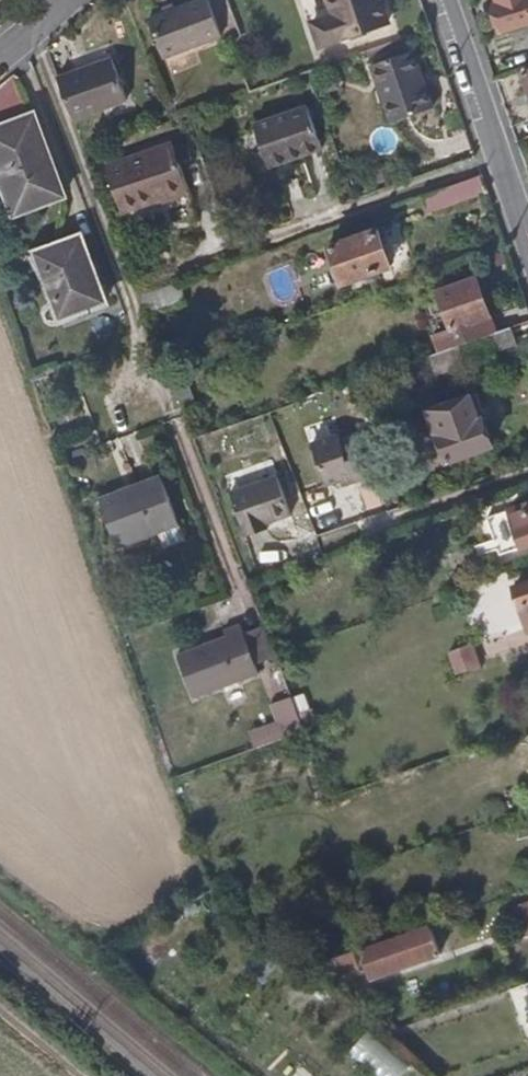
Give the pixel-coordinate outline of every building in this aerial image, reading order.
[(227,0),(200,0),(151,18),(166,57),(239,30),(227,0)] [(345,38),(391,22),(385,4),(384,0),(333,0),(345,38)] [(496,3),(506,30),(527,23),(527,0),(499,0),(500,2),(496,3)] [(77,69),(59,75),(68,98),(74,116),(129,96),(109,45),(74,58),(77,69)] [(416,49),(356,70),(375,127),(435,105),(416,49)] [(254,124),(266,158),(284,151),(287,160),(323,148),(307,105),(254,124)] [(37,115),(0,129),(0,177),(14,214),(66,194),(37,115)] [(125,209),(160,196),(189,186),(173,141),(110,164),(125,209)] [(284,151),(266,158),(269,167),(287,160),(284,151)] [(482,175),(424,196),(429,211),(472,195),(487,190),(482,175)] [(189,186),(160,196),(162,202),(191,192),(189,186)] [(380,228),(333,245),(345,282),(392,265),(380,228)] [(82,234),(64,241),(36,251),(52,299),(58,297),(67,316),(106,302),(82,234)] [(456,327),(461,345),(499,331),(480,276),(440,290),(453,328),(456,327)] [(189,297),(183,279),(141,294),(147,312),(189,297)] [(517,345),(511,327),(499,331),(461,345),(460,345),(466,363),(517,345)] [(466,363),(460,345),(450,349),(434,355),(441,374),(466,365),(466,363)] [(432,408),(451,460),(494,444),(485,417),(480,419),(472,394),(432,408)] [(314,443),(329,485),(341,480),(343,486),(376,474),(361,433),(342,439),(340,434),(314,443)] [(99,496),(117,546),(181,523),(162,474),(99,496)] [(280,475),(232,491),(248,537),(270,531),(268,524),(294,517),(280,475)] [(522,545),(527,542),(527,502),(509,508),(522,545)] [(498,554),(521,546),(507,508),(485,516),(498,554)] [(516,584),(523,605),(527,603),(527,580),(516,584)] [(178,655),(193,696),(259,671),(244,629),(178,655)] [(476,653),(473,643),(450,652),(458,674),(477,667),(491,662),(487,649),(476,653)] [(305,730),(291,693),(271,700),(277,719),(257,727),(263,745),(305,730)] [(263,745),(257,727),(249,729),(255,748),(263,745)] [(445,920),(434,924),(442,947),(453,943),(445,920)] [(434,924),(381,942),(390,965),(442,947),(434,924)] [(527,998),(527,993),(525,985),(510,990),(516,1006),(520,1005),(519,1001),(527,998)]
